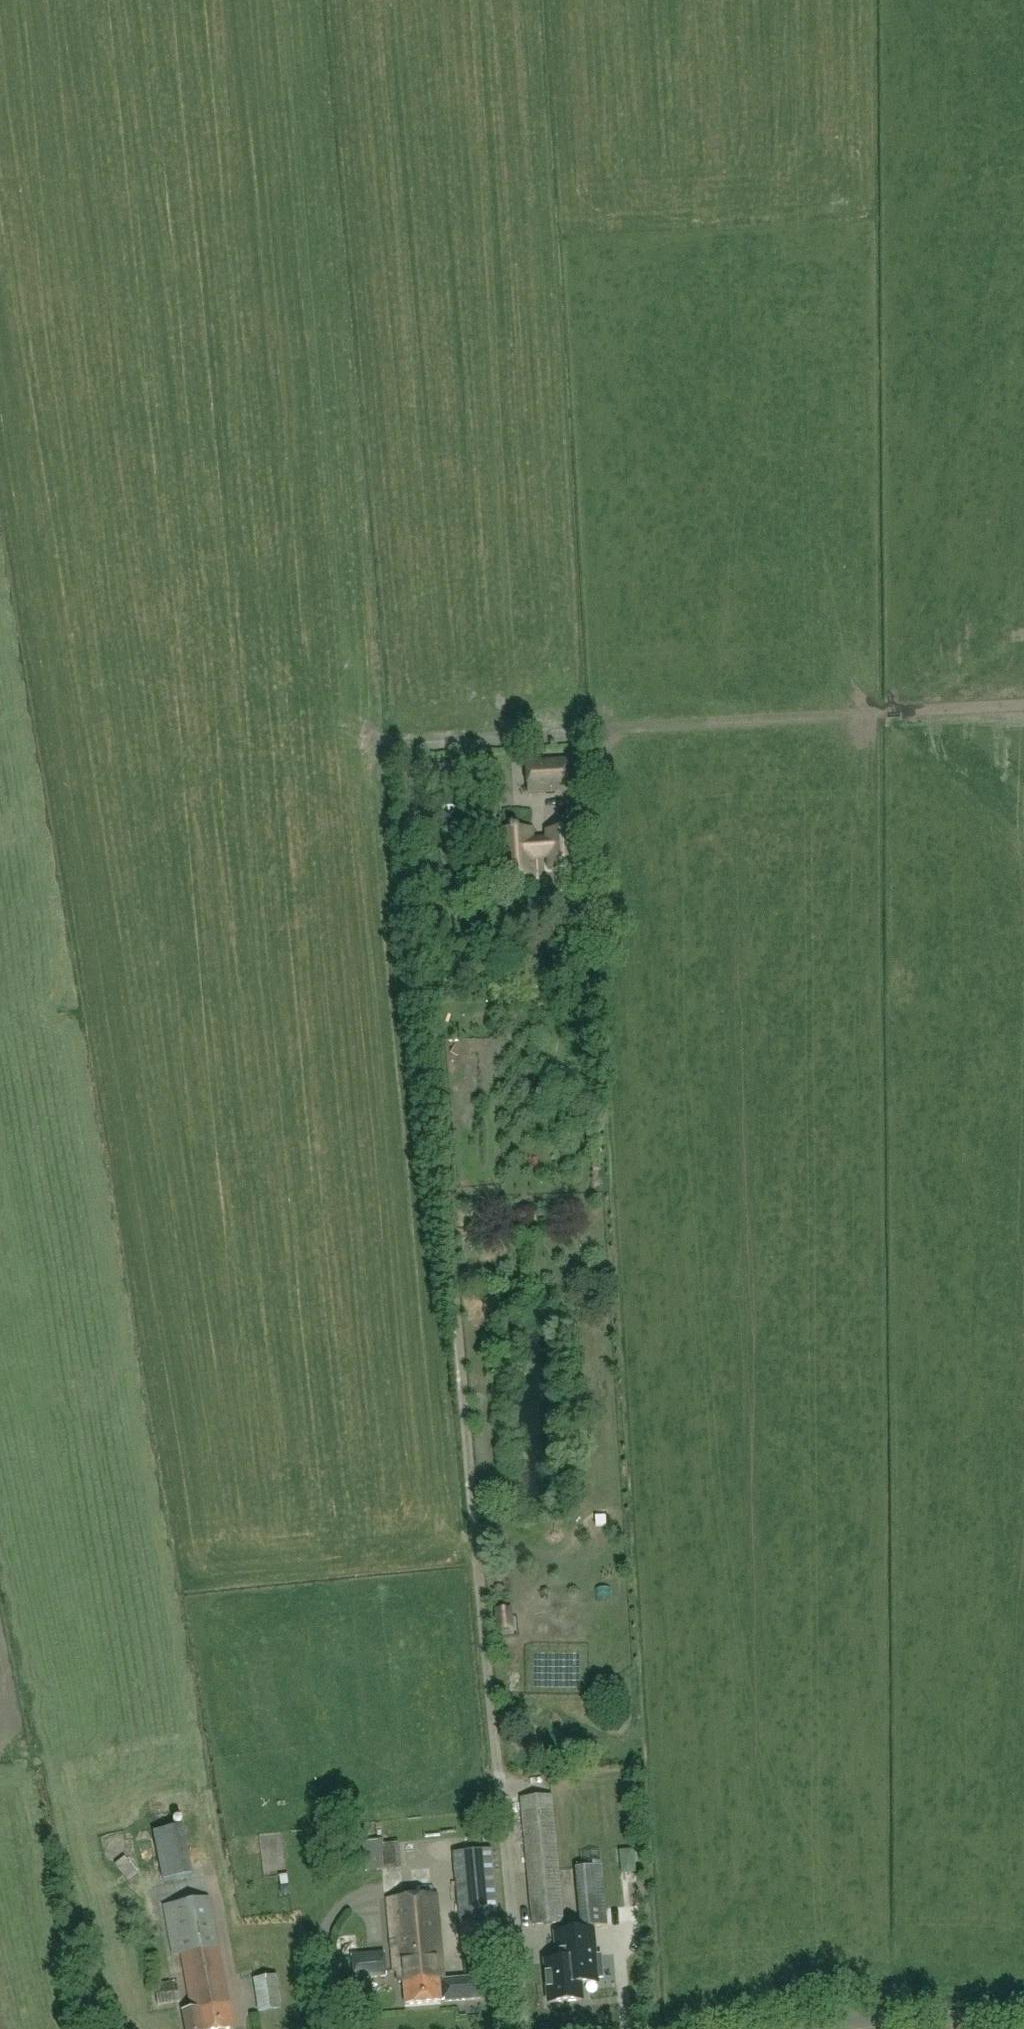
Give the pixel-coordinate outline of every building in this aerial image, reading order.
[(528,796),(575,793),(572,758),(526,761),(528,796)] [(580,867),(578,830),(546,832),(547,840),(532,840),(531,830),(497,833),(501,878),(535,876),(533,857),(548,856),(548,868),(580,867)] [(511,1629),(510,1619),(496,1620),(497,1630),(511,1629)] [(532,1926),(562,1923),(550,1797),(520,1800),(532,1926)] [(163,1881),(191,1875),(181,1828),(153,1833),(163,1881)] [(382,1845),(382,1840),(361,1842),(364,1872),(400,1869),(398,1844),(382,1845)] [(462,1954),(497,1951),(503,1951),(494,1849),(452,1853),(453,1861),(458,1913),(459,1917),(462,1954)] [(620,1859),(625,1863),(634,1862),(633,1851),(620,1852),(620,1859)] [(140,1877),(123,1854),(114,1863),(130,1885),(140,1877)] [(444,1982),(435,1896),(386,1901),(394,1972),(398,1971),(399,1982),(403,1982),(405,2005),(440,2002),(440,2000),(443,2000),(443,2003),(480,2000),(478,1979),(444,1982)] [(208,1898),(163,1906),(172,1956),(180,1955),(190,2010),(181,2012),(184,2028),(226,2028),(232,2028),(208,1898)] [(549,2003),(581,2001),(580,1984),(597,1983),(597,1979),(603,1978),(601,1956),(595,1956),(593,1931),(556,1934),(558,1962),(545,1963),(549,2003)] [(354,1980),(387,1977),(384,1952),(351,1955),(354,1980)] [(258,2012),(281,2008),(276,1977),(253,1980),(258,2012)] [(158,2006),(179,2002),(176,1984),(154,1989),(158,2006)]
